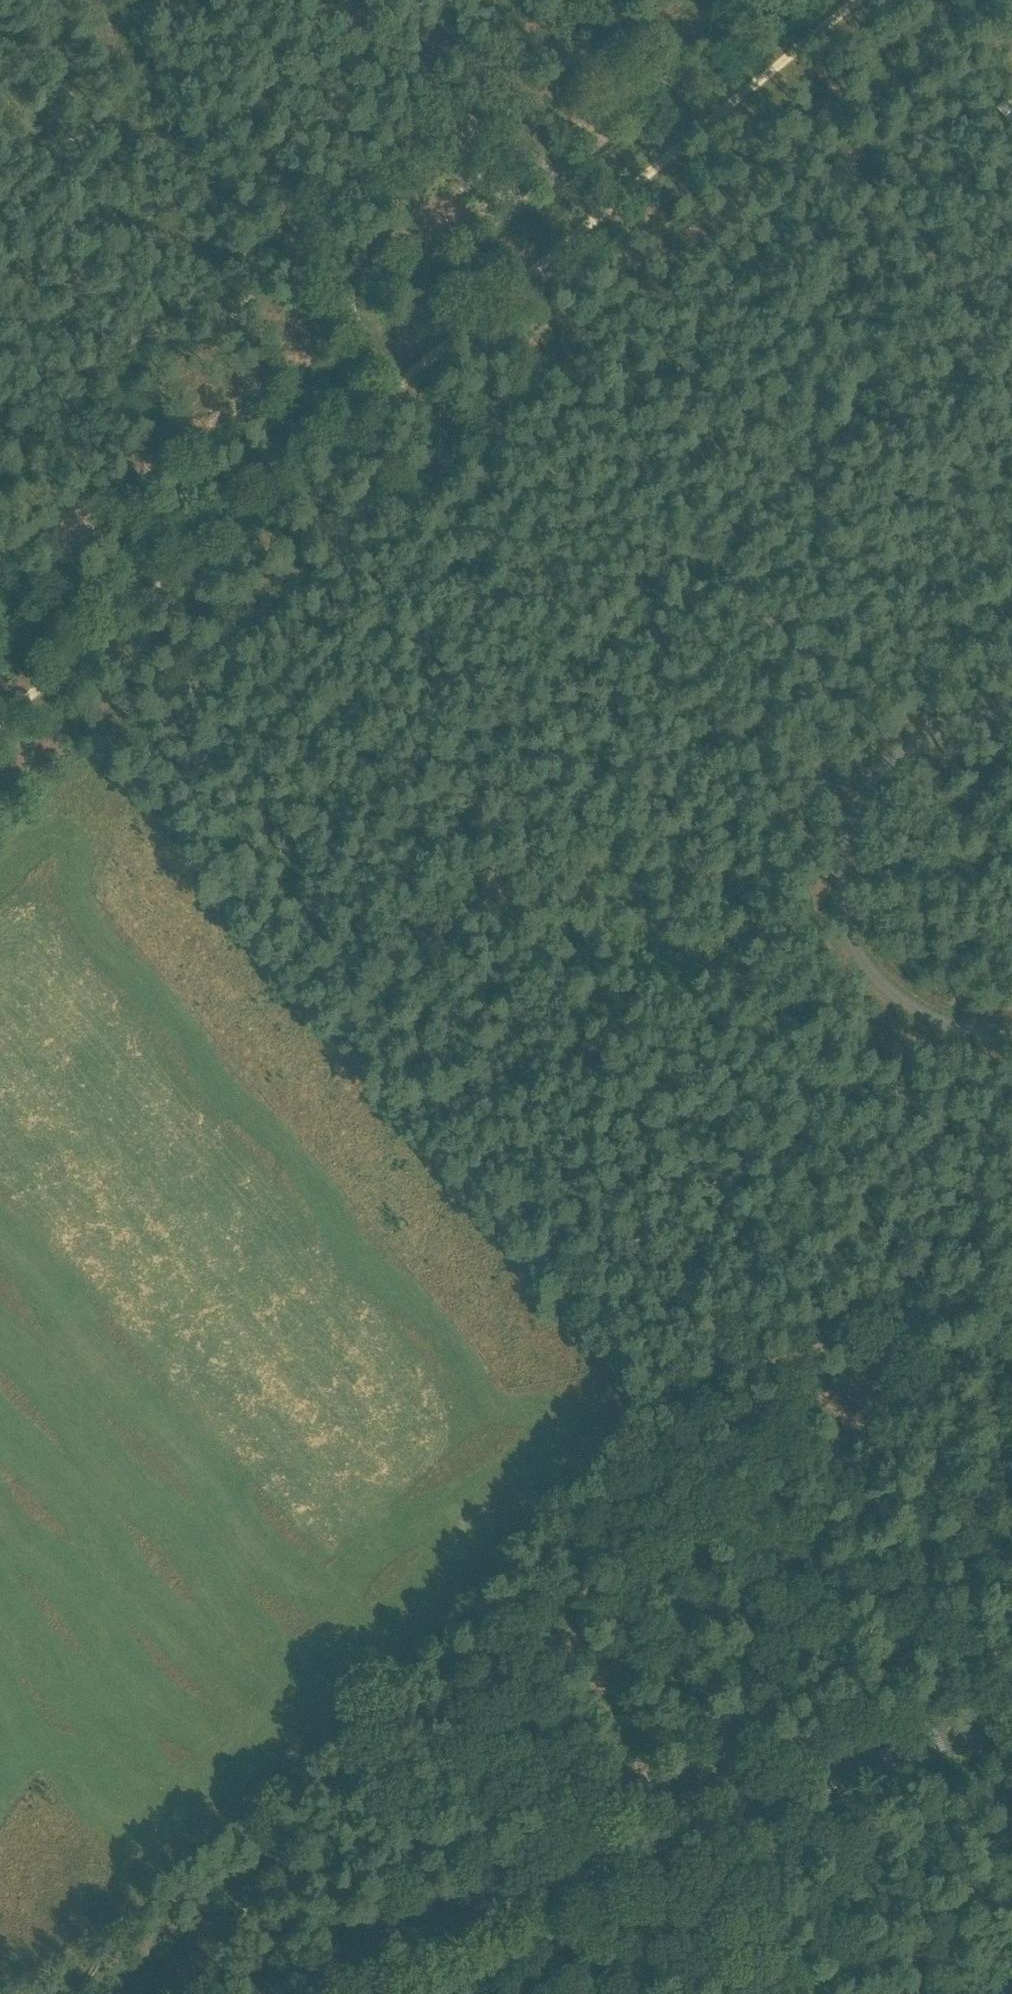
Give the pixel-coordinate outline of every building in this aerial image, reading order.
[(1011,114),(1011,98),(997,111),(1006,120),(1011,114)]
